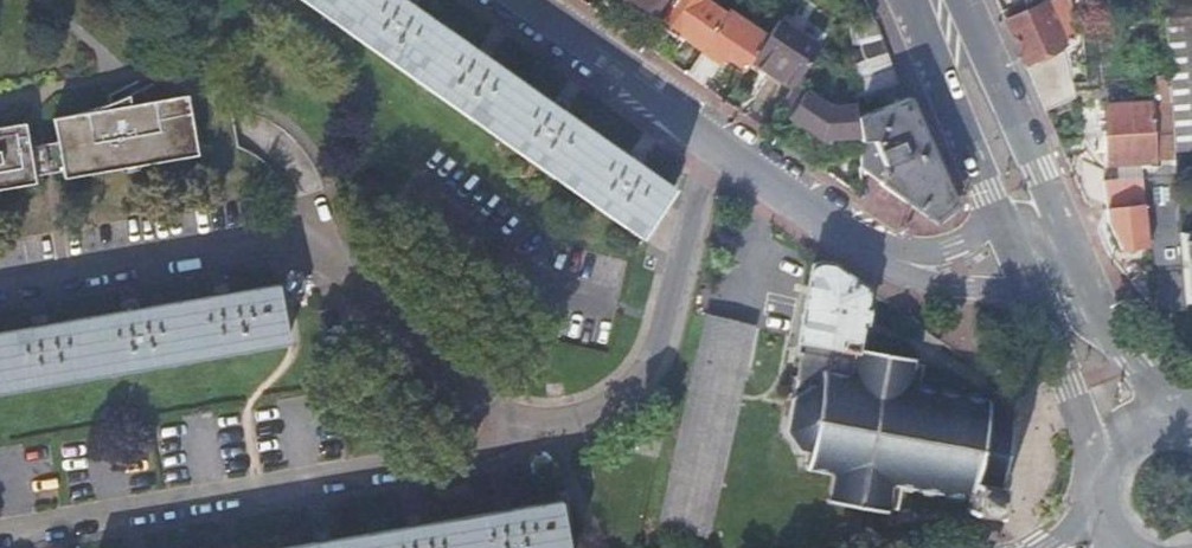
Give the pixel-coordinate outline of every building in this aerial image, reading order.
[(639,237),(673,188),(404,0),(301,0),(639,237)] [(652,14),(662,0),(631,0),(652,14)] [(703,51),(726,14),(706,0),(674,0),(657,24),(677,40),(680,36),(703,51)] [(1024,63),(1064,45),(1062,40),(1071,36),(1069,1),(1062,4),(1057,0),(1051,0),(1046,2),(1005,20),(1024,63)] [(1165,12),(1171,102),(1174,146),(1191,145),(1191,10),(1165,12)] [(728,55),(749,69),(752,63),(769,38),(728,11),(726,14),(703,51),(722,64),(728,55)] [(821,48),(780,21),(769,38),(752,63),(754,64),(770,74),(793,89),(795,85),(821,48)] [(876,22),(851,25),(853,57),(862,144),(861,169),(936,222),(956,206),(908,97),(903,99),(876,22)] [(700,52),(690,71),(714,83),(724,65),(700,52)] [(1077,92),(1063,52),(1026,69),(1046,113),(1077,92)] [(806,92),(795,85),(793,89),(783,104),(793,112),(806,92)] [(56,139),(61,168),(62,177),(197,155),(187,96),(150,101),(144,89),(118,101),(95,109),(77,113),(52,118),(56,139)] [(822,140),(859,138),(857,107),(831,109),(806,92),(793,112),(789,118),(822,140)] [(1174,146),(1171,102),(1148,103),(1152,161),(1175,160),(1174,146)] [(1152,161),(1148,103),(1104,106),(1108,164),(1152,161)] [(33,183),(32,173),(27,144),(23,123),(0,127),(0,188),(33,183)] [(32,173),(61,168),(56,139),(27,144),(32,173)] [(1074,158),(1067,162),(1081,192),(1086,204),(1105,211),(1103,181),(1102,171),(1092,163),(1086,151),(1073,156),(1074,158)] [(1180,234),(1176,175),(1140,178),(1143,205),(1148,246),(1156,311),(1157,312),(1186,309),(1185,302),(1183,267),(1180,234)] [(1140,178),(1103,181),(1105,211),(1108,223),(1121,249),(1148,246),(1143,205),(1140,178)] [(1180,234),(1183,267),(1185,302),(1191,301),(1191,233),(1180,234)] [(856,376),(861,349),(873,291),(833,263),(819,261),(812,265),(796,352),(801,353),(792,399),(810,384),(821,385),(825,370),(856,376)] [(286,344),(276,286),(228,294),(226,286),(213,288),(215,295),(137,309),(135,301),(123,303),(124,311),(46,324),(45,316),(32,318),(33,326),(0,332),(0,392),(286,344)] [(711,320),(660,525),(703,536),(752,330),(711,320)] [(810,384),(792,399),(786,431),(799,451),(808,453),(807,459),(806,459),(805,469),(809,470),(809,468),(833,473),(829,498),(828,498),(827,502),(840,505),(840,504),(875,509),(875,511),(888,513),(889,509),(888,509),(888,507),(898,509),(902,490),(912,492),(915,489),(916,488),(923,490),(923,492),(925,495),(937,497),(941,495),(941,493),(948,495),(948,496),(950,499),(962,502),(965,500),(965,498),(968,499),(967,511),(997,518),(1003,487),(1002,486),(1003,483),(1002,483),(1003,479),(1002,479),(1002,477),(1001,477),(1002,475),(1000,474),(1000,472),(999,471),(1000,468),(998,468),(1004,439),(1005,439),(1006,436),(1007,436),(1007,433),(1009,433),(1010,431),(1011,431),(1011,429),(1013,429),(1014,423),(1015,423),(1016,422),(988,417),(991,400),(988,400),(987,401),(984,400),(984,398),(982,396),(969,393),(967,395),(967,397),(959,396),(959,394),(957,390),(945,389),(942,390),(941,392),(934,391),(934,389),(932,386),(922,384),(925,366),(915,363),(915,362),(917,362),(917,361),(917,359),(912,357),(912,359),(904,357),(904,359),(869,351),(861,349),(856,376),(825,370),(821,385),(810,384)] [(278,547),(568,547),(559,500),(278,547)]
